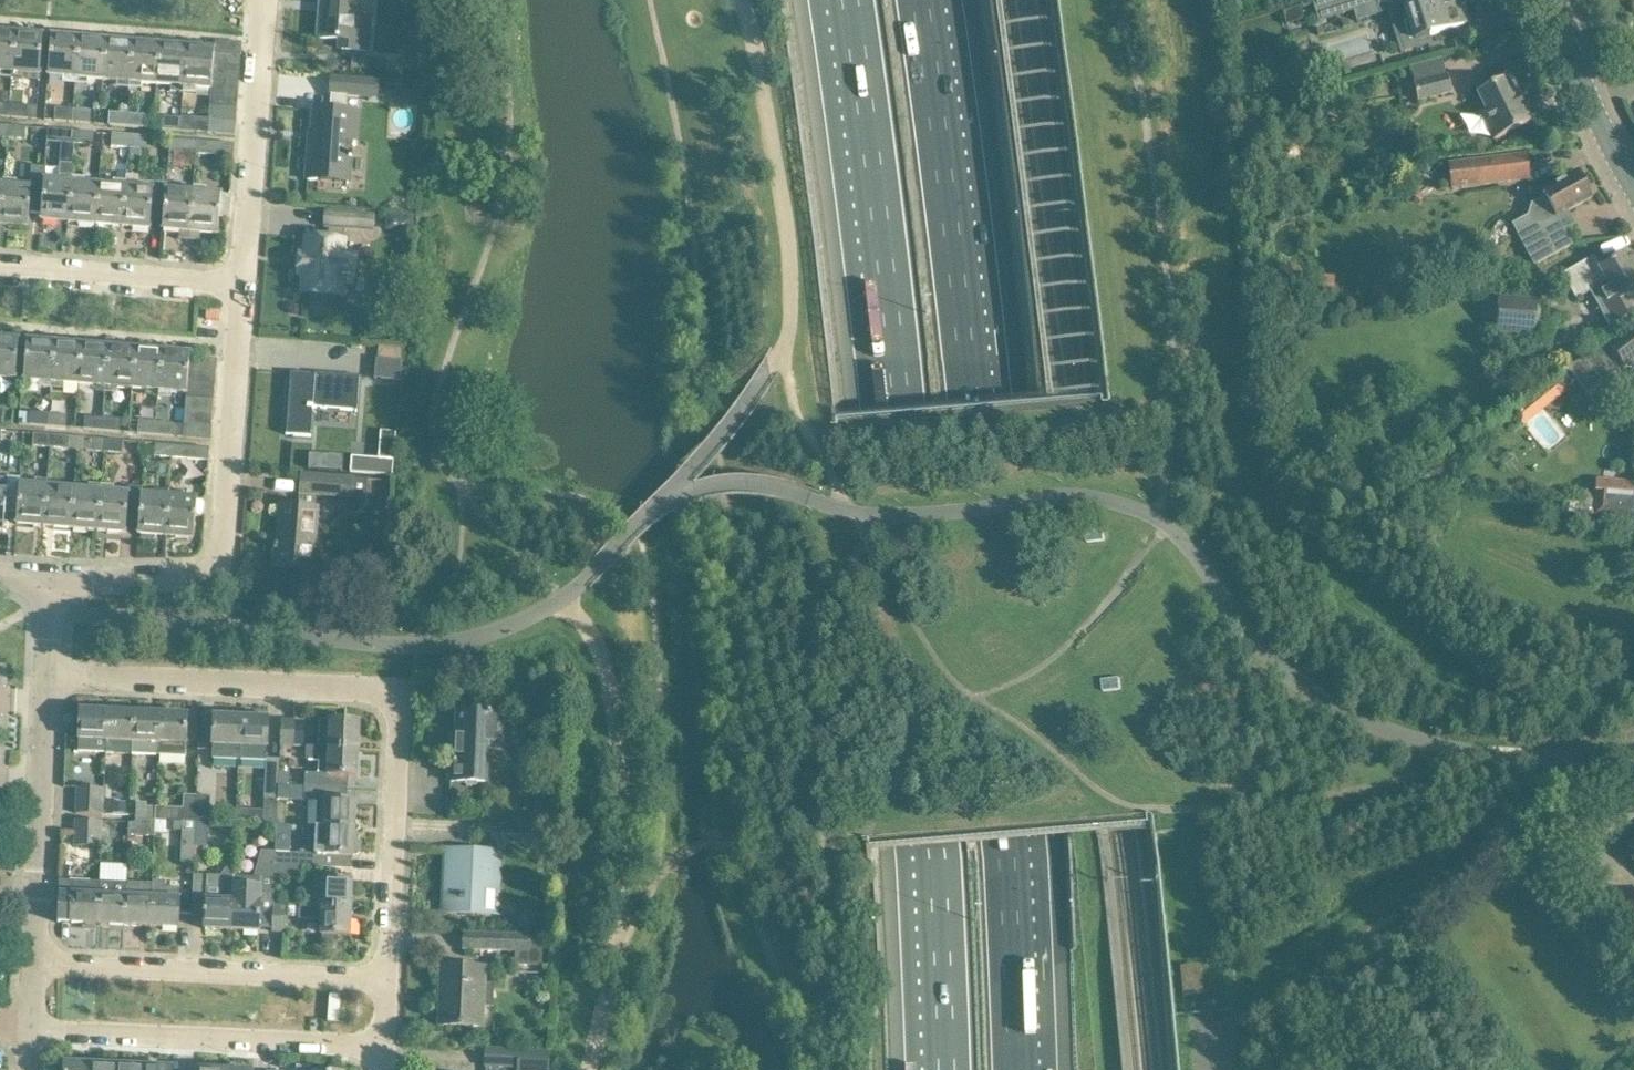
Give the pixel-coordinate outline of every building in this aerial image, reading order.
[(360,0),(321,0),(318,38),(339,40),(338,49),(368,52),(371,20),(359,19),(360,0)] [(1413,0),(1324,0),(1313,3),(1318,22),(1354,11),(1357,22),(1380,14),(1390,49),(1464,25),(1458,7),(1465,4),(1464,0),(1426,0),(1414,4),(1413,0)] [(1300,7),(1282,13),(1286,26),(1304,20),(1300,7)] [(1335,57),(1376,51),(1373,32),(1332,39),(1335,57)] [(16,34),(0,33),(0,73),(13,74),(16,34)] [(39,82),(42,55),(43,36),(16,34),(13,74),(12,80),(39,82)] [(75,79),(78,39),(51,37),(48,77),(75,79)] [(103,81),(106,41),(78,39),(75,79),(103,81)] [(128,83),(131,43),(106,41),(103,81),(128,83)] [(156,86),(159,46),(131,43),(128,83),(156,86)] [(183,88),(187,48),(159,46),(156,86),(183,88)] [(211,90),(212,77),(213,64),(214,54),(214,50),(187,48),(183,88),(211,90)] [(240,67),(241,56),(214,54),(213,64),(240,67)] [(239,79),(240,67),(213,64),(212,77),(239,79)] [(1452,92),(1448,75),(1413,84),(1418,101),(1452,92)] [(238,94),(239,79),(212,77),(211,90),(210,92),(238,94)] [(1532,122),(1509,77),(1476,93),(1485,111),(1479,114),(1493,141),(1532,122)] [(333,78),(331,94),(330,111),(314,109),(313,133),(314,133),(313,139),(310,139),(307,181),(348,184),(350,159),(352,159),(352,155),(350,155),(351,142),(357,142),(359,113),(346,112),(348,96),(376,98),(377,82),(333,78)] [(426,83),(413,83),(412,92),(426,93),(426,83)] [(237,107),(238,94),(210,92),(209,105),(237,107)] [(10,105),(0,105),(0,117),(9,118),(10,105)] [(26,119),(27,107),(10,105),(9,118),(26,119)] [(236,121),(237,107),(209,105),(208,120),(236,121)] [(71,123),(72,110),(56,109),(55,122),(71,123)] [(90,124),(91,112),(72,110),(71,123),(90,124)] [(125,127),(126,115),(110,114),(109,126),(125,127)] [(144,129),(145,116),(126,115),(125,127),(144,129)] [(180,132),(181,119),(163,118),(162,130),(180,132)] [(198,133),(199,121),(181,119),(180,132),(198,133)] [(235,136),(236,121),(208,120),(207,134),(235,136)] [(8,127),(0,126),(0,139),(7,139),(8,127)] [(25,140),(26,128),(8,127),(7,139),(25,140)] [(74,145),(75,132),(58,131),(57,143),(74,145)] [(92,146),(93,134),(75,132),(74,145),(92,146)] [(128,149),(129,136),(112,135),(111,148),(128,149)] [(146,150),(147,138),(129,136),(128,149),(146,150)] [(198,155),(198,142),(170,140),(169,153),(198,155)] [(233,157),(234,145),(198,142),(198,155),(233,157)] [(1529,179),(1526,152),(1449,163),(1452,188),(1529,179)] [(61,164),(59,181),(44,180),(41,214),(41,221),(68,223),(71,182),(72,164),(61,164)] [(41,214),(44,180),(45,167),(33,166),(31,188),(4,186),(1,226),(28,228),(29,213),(41,214)] [(1572,246),(1564,230),(1574,225),(1574,223),(1568,226),(1567,223),(1568,218),(1565,213),(1591,199),(1578,174),(1543,192),(1545,197),(1532,204),(1528,216),(1532,223),(1516,231),(1533,266),(1572,246)] [(163,220),(166,190),(167,183),(153,182),(153,189),(138,188),(139,176),(127,175),(126,187),(123,228),(150,230),(151,219),(163,220)] [(94,225),(97,184),(71,182),(68,223),(94,225)] [(123,228),(126,187),(97,184),(94,225),(123,228)] [(189,240),(194,192),(166,190),(163,220),(162,231),(180,232),(179,239),(189,240)] [(228,218),(230,197),(221,196),(221,194),(194,192),(189,240),(200,241),(201,234),(218,235),(219,217),(228,218)] [(343,242),(344,229),(372,231),(372,217),(327,213),(326,227),(330,228),(329,241),(307,239),(306,255),(300,255),(299,274),(304,275),(303,293),(343,296),(344,283),(352,284),(354,259),(342,258),(343,242)] [(412,232),(413,219),(399,218),(398,231),(412,232)] [(1623,255),(1601,268),(1594,256),(1562,274),(1563,276),(1555,281),(1562,294),(1570,289),(1576,300),(1590,292),(1610,328),(1633,314),(1633,300),(1631,295),(1633,293),(1633,274),(1623,255)] [(1535,337),(1538,301),(1499,298),(1496,333),(1535,337)] [(1632,332),(1630,330),(1567,369),(1556,377),(1573,399),(1584,392),(1586,395),(1625,366),(1631,368),(1633,365),(1633,331),(1632,332)] [(0,339),(0,379),(16,380),(19,341),(0,339)] [(1095,342),(1094,339),(1044,346),(1044,348),(1095,342)] [(52,383),(55,343),(27,341),(24,380),(52,383)] [(78,385),(82,346),(55,343),(52,383),(78,385)] [(105,387),(108,348),(82,346),(78,385),(105,387)] [(401,381),(403,362),(404,348),(380,346),(379,360),(376,359),(374,379),(401,381)] [(132,389),(135,350),(108,348),(105,387),(132,389)] [(160,391),(163,352),(135,350),(132,389),(160,391)] [(186,393),(187,385),(188,372),(190,358),(190,354),(163,352),(160,391),(186,393)] [(215,374),(217,360),(190,358),(188,372),(215,374)] [(1098,365),(1097,362),(1047,369),(1047,372),(1098,365)] [(214,387),(215,374),(188,372),(187,385),(214,387)] [(326,374),(326,377),(326,380),(315,379),(315,376),(290,374),(286,436),(311,438),(313,407),(357,411),(360,376),(358,376),(358,377),(326,374)] [(213,400),(214,387),(187,385),(186,393),(185,398),(213,400)] [(212,414),(213,400),(185,398),(184,412),(212,414)] [(211,427),(212,414),(184,412),(183,425),(211,427)] [(48,427),(49,415),(31,413),(30,426),(48,427)] [(66,429),(67,416),(49,415),(48,427),(66,429)] [(1557,417),(1540,426),(1550,444),(1566,435),(1557,417)] [(101,432),(102,419),(85,418),(84,430),(101,432)] [(119,433),(120,421),(102,419),(101,432),(119,433)] [(156,436),(157,424),(139,422),(138,435),(156,436)] [(173,437),(174,425),(157,424),(156,436),(173,437)] [(210,440),(211,427),(183,425),(182,438),(210,440)] [(50,449),(51,437),(34,435),(33,448),(50,449)] [(351,462),(349,478),(392,481),(395,437),(379,436),(377,465),(351,462)] [(68,451),(69,438),(51,437),(50,449),(68,451)] [(104,453),(105,441),(88,440),(87,452),(104,453)] [(122,455),(123,443),(105,441),(104,453),(122,455)] [(172,458),(173,446),(155,445),(154,457),(172,458)] [(208,461),(209,449),(173,446),(172,458),(208,461)] [(18,485),(19,478),(0,476),(0,532),(3,532),(5,513),(17,514),(18,485)] [(367,482),(354,481),(303,477),(301,494),(352,498),(353,495),(366,496),(367,482)] [(1599,479),(1597,506),(1633,508),(1633,481),(1599,479)] [(44,527),(47,487),(18,485),(17,514),(16,525),(44,527)] [(71,529),(74,489),(47,487),(44,527),(71,529)] [(139,524),(141,495),(142,488),(129,487),(128,494),(101,491),(98,532),(126,534),(127,523),(139,524)] [(98,532),(101,491),(74,489),(71,529),(98,532)] [(169,497),(165,537),(193,539),(197,500),(182,498),(182,492),(169,491),(169,497)] [(165,537),(169,497),(141,495),(139,524),(138,535),(165,537)] [(317,509),(281,506),(279,537),(281,538),(280,546),(274,545),(274,550),(275,550),(274,568),(312,571),(317,509)] [(1102,530),(1085,532),(1087,543),(1103,541),(1102,530)] [(1119,681),(1103,682),(1104,694),(1120,692),(1119,681)] [(108,754),(110,712),(80,711),(78,752),(108,754)] [(134,755),(136,713),(110,712),(108,754),(134,755)] [(450,765),(449,782),(485,784),(487,748),(500,749),(501,733),(502,714),(458,712),(456,763),(453,763),(453,765),(450,765)] [(161,756),(162,714),(136,713),(134,755),(161,756)] [(241,761),(243,718),(229,717),(229,713),(214,713),(214,716),(212,759),(241,761)] [(187,715),(162,714),(161,756),(185,757),(187,715)] [(268,719),(268,715),(253,714),(253,718),(243,718),(241,761),(266,762),(267,739),(269,739),(269,736),(267,736),(268,719)] [(296,749),(297,721),(284,721),(282,748),(296,749)] [(318,748),(328,748),(328,750),(358,752),(359,723),(330,721),(319,721),(318,748)] [(357,777),(358,752),(328,750),(328,748),(318,748),(306,747),(306,761),(320,762),(319,774),(305,773),(304,788),(343,790),(344,776),(357,777)] [(343,802),(343,790),(304,788),(304,801),(317,802),(316,830),(355,832),(356,802),(343,802)] [(104,803),(105,790),(79,789),(78,802),(104,803)] [(198,824),(199,797),(186,796),(185,810),(158,809),(157,821),(198,824)] [(212,798),(199,797),(198,824),(211,824),(212,798)] [(238,811),(238,825),(279,827),(280,801),(265,800),(264,812),(238,811)] [(104,815),(104,803),(78,802),(78,814),(104,815)] [(137,805),(137,821),(147,821),(148,805),(137,805)] [(78,820),(77,834),(103,836),(104,822),(78,820)] [(156,837),(156,833),(157,821),(147,821),(137,821),(137,823),(131,823),(130,836),(156,837)] [(197,850),(198,824),(157,821),(156,833),(169,834),(169,831),(184,831),(182,864),(196,865),(197,850)] [(503,821),(502,835),(531,837),(557,838),(558,824),(532,822),(503,821)] [(209,851),(211,824),(198,824),(197,850),(209,851)] [(354,842),(355,832),(316,830),(315,855),(305,854),(305,855),(278,853),(277,866),(304,868),(304,867),(319,868),(319,855),(353,857),(353,856),(357,856),(361,853),(361,846),(358,842),(354,842)] [(102,849),(103,836),(77,834),(76,847),(102,849)] [(503,853),(447,851),(445,899),(459,900),(459,913),(500,915),(503,853)] [(277,880),(277,866),(278,853),(261,852),(255,878),(235,877),(232,931),(259,932),(259,926),(272,926),(274,905),(277,880)] [(303,881),(304,868),(277,866),(277,880),(303,881)] [(232,931),(235,877),(232,877),(227,869),(226,869),(221,877),(193,875),(192,898),(206,898),(205,913),(203,913),(203,917),(205,917),(204,930),(232,931)] [(351,910),(352,882),(314,880),(313,908),(351,910)] [(58,903),(58,923),(71,923),(71,924),(100,925),(102,883),(100,882),(100,883),(73,882),(59,881),(58,903)] [(165,882),(155,881),(153,881),(152,885),(155,885),(153,928),(178,929),(179,889),(165,888),(165,882)] [(126,926),(128,884),(102,883),(100,925),(126,926)] [(155,885),(152,885),(128,884),(126,926),(153,928),(155,885)] [(1619,911),(1629,925),(1621,930),(1632,946),(1633,945),(1633,901),(1619,911)] [(285,933),(286,906),(274,905),(272,926),(272,932),(285,933)] [(350,936),(351,910),(313,908),(300,907),(299,920),(321,921),(320,935),(322,935),(322,945),(337,946),(338,936),(350,936)] [(543,938),(530,938),(530,937),(466,935),(465,950),(514,952),(515,966),(543,966),(543,938)] [(487,969),(441,967),(440,983),(443,983),(442,1005),(439,1004),(439,1026),(484,1028),(485,1005),(481,1005),(482,984),(486,984),(487,969)] [(486,1068),(518,1069),(549,1069),(550,1054),(519,1053),(487,1052),(486,1068)]
